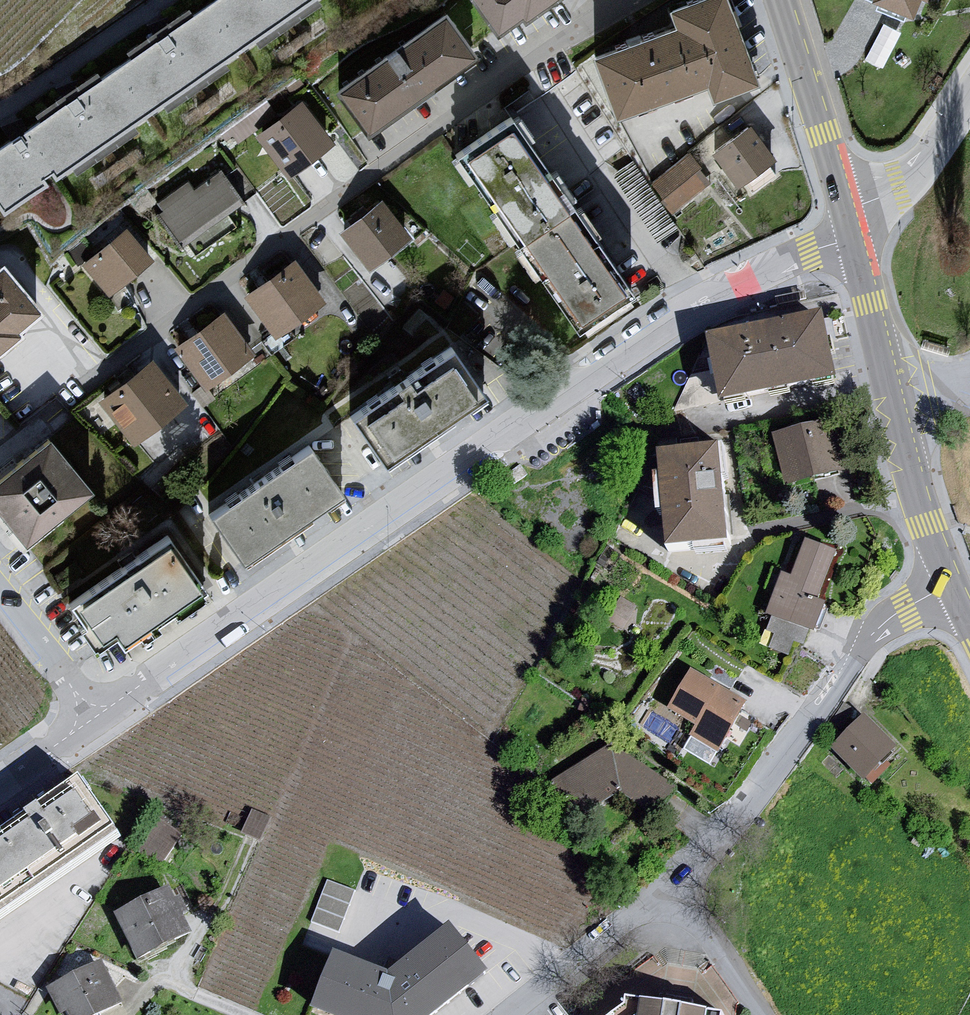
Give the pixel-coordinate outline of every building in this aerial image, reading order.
[(0,144),(0,212),(299,0),(206,0),(0,144)] [(493,32),(517,12),(520,17),(546,0),(469,0),(493,32)] [(589,56),(611,114),(702,83),(709,97),(755,82),(725,0),(690,0),(666,8),(672,27),(589,56)] [(908,18),(916,1),(928,3),(928,0),(869,0),(908,18)] [(472,56),(441,14),(331,92),(365,133),(472,56)] [(296,106),(253,141),(282,178),(330,146),(296,106)] [(507,124),(460,158),(575,330),(621,296),(507,124)] [(746,129),(709,157),(735,188),(770,161),(746,129)] [(674,210),(713,179),(690,149),(651,180),(674,210)] [(186,183),(155,208),(178,249),(236,203),(218,175),(194,193),(186,183)] [(377,204),(335,235),(369,272),(408,240),(377,204)] [(152,262),(123,231),(79,268),(106,299),(152,262)] [(291,264),(240,300),(272,339),(319,306),(291,264)] [(36,312),(0,270),(0,343),(36,312)] [(220,317),(170,352),(204,393),(248,357),(220,317)] [(825,318),(707,342),(720,409),(839,386),(825,318)] [(448,350),(349,418),(383,467),(480,399),(448,350)] [(149,364),(93,406),(129,450),(183,407),(149,364)] [(829,421),(774,435),(787,488),(842,474),(829,421)] [(0,477),(0,519),(22,545),(87,493),(45,442),(0,477)] [(307,446),(205,517),(239,563),(338,493),(307,446)] [(720,453),(657,459),(667,553),(730,547),(726,510),(720,453)] [(166,538),(71,606),(95,643),(110,632),(115,641),(204,591),(166,538)] [(839,552),(807,540),(792,577),(782,573),(765,615),(815,635),(827,605),(819,602),(839,552)] [(778,624),(771,645),(792,651),(799,631),(778,624)] [(748,701),(691,669),(668,711),(697,727),(691,737),(719,753),(748,701)] [(866,716),(832,750),(865,783),(899,749),(866,716)] [(675,790),(610,747),(546,786),(569,829),(618,794),(657,822),(675,790)] [(0,837),(0,918),(118,839),(81,783),(0,837)] [(153,818),(130,853),(163,874),(184,839),(153,818)] [(170,894),(114,916),(135,966),(190,944),(170,894)] [(311,1012),(319,1014),(445,1014),(491,979),(452,932),(389,979),(334,956),(311,1012)] [(48,991),(59,1014),(104,1014),(121,1007),(100,964),(48,991)] [(620,1014),(698,1014),(626,1002),(624,1013),(620,1014)]
